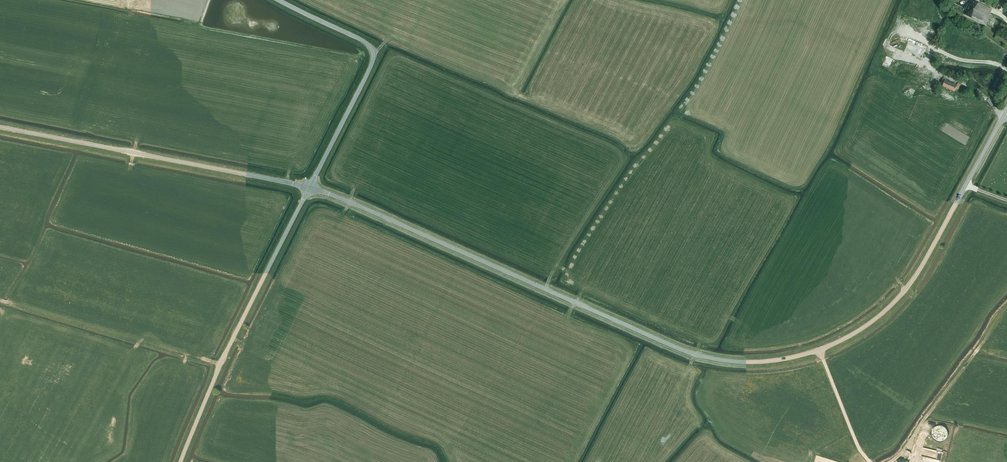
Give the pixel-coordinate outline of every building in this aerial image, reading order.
[(986,25),(991,13),(990,13),(992,9),(973,0),(965,15),(986,25)] [(904,53),(923,61),(929,46),(910,39),(904,53)] [(942,82),(944,83),(943,86),(955,91),(956,89),(958,90),(960,86),(958,85),(957,86),(945,80),(946,79),(944,78),(942,82)] [(950,431),(937,425),(931,437),(944,443),(950,431)]
